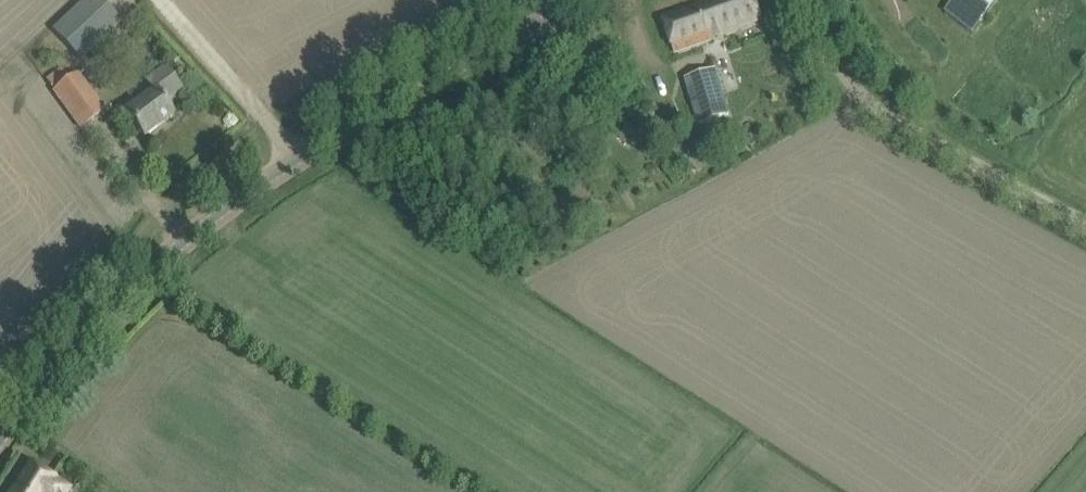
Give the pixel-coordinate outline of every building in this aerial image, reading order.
[(80,61),(122,22),(101,0),(82,0),(51,29),(80,61)] [(711,36),(741,26),(761,19),(755,0),(713,0),(697,5),(698,7),(662,19),(674,53),(712,40),(711,36)] [(973,33),(998,0),(953,0),(945,11),(973,33)] [(45,78),(52,87),(67,76),(60,67),(45,78)] [(163,101),(181,88),(165,68),(147,81),(154,91),(126,111),(144,137),(173,115),(163,101)] [(684,79),(699,125),(728,116),(714,70),(684,79)] [(54,91),(68,111),(81,128),(104,112),(77,74),(54,91)] [(626,123),(621,131),(629,136),(634,128),(626,123)] [(67,488),(56,481),(56,479),(30,463),(11,491),(64,491),(67,488)]
